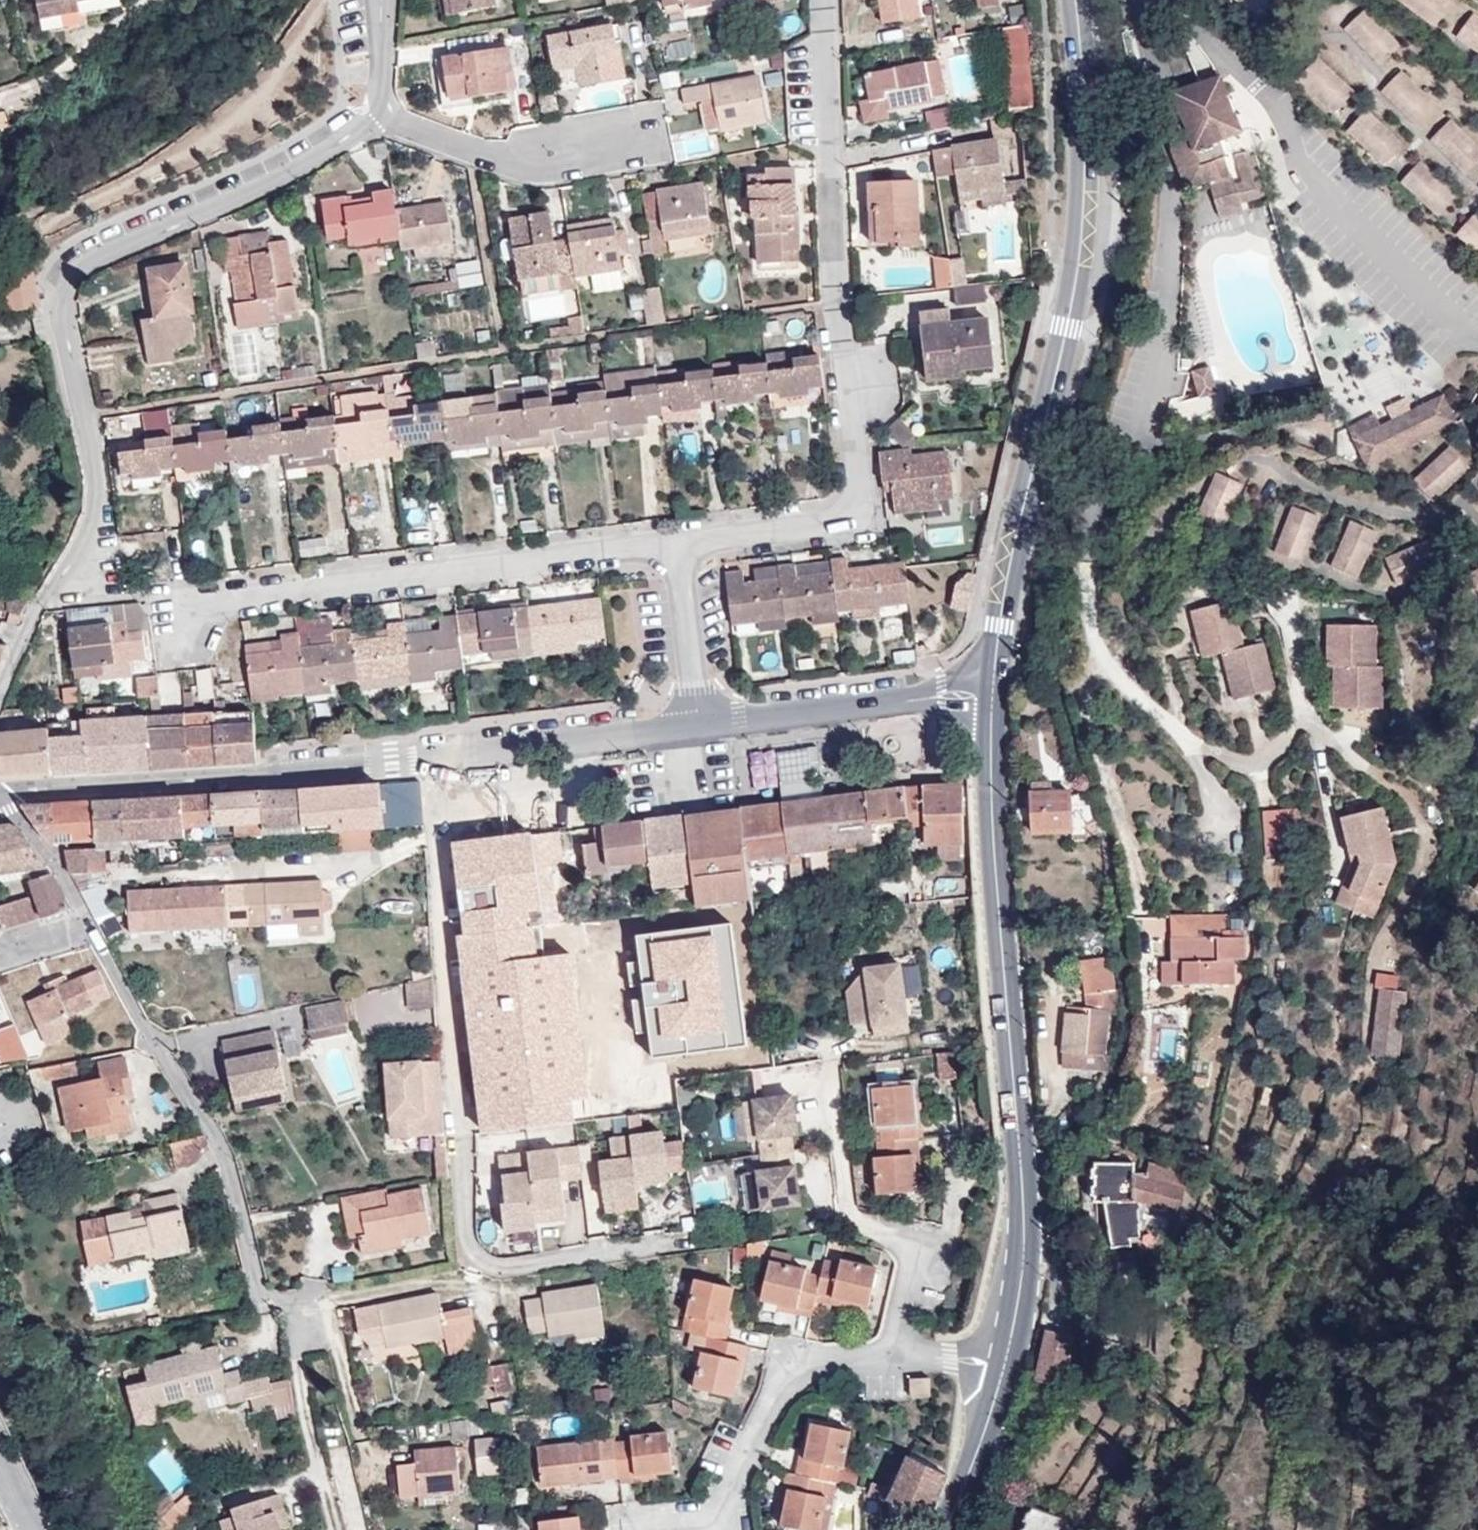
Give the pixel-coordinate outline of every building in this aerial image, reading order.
[(42,19),(81,11),(79,2),(90,0),(38,0),(42,19)] [(79,2),(81,11),(120,4),(119,0),(90,0),(79,2)] [(452,0),(445,0),(448,15),(454,14),(452,0)] [(454,14),(496,7),(495,0),(452,0),(454,14)] [(712,4),(712,0),(664,0),(665,7),(685,2),(686,9),(712,4)] [(884,23),(919,17),(917,0),(880,0),(884,23)] [(1451,4),(1446,0),(1400,0),(1435,25),(1451,4)] [(1380,63),(1399,44),(1364,9),(1348,24),(1344,28),(1380,63)] [(81,11),(42,19),(43,28),(82,20),(81,11)] [(1473,13),(1462,28),(1457,35),(1477,50),(1477,17),(1473,13)] [(579,86),(625,78),(618,41),(622,40),(619,23),(547,36),(553,69),(556,69),(575,65),(578,80),(579,86)] [(1033,108),(1027,23),(1003,27),(1011,113),(1033,108)] [(514,81),(509,47),(443,57),(449,96),(469,93),(469,95),(509,89),(508,82),(514,81)] [(1336,111),(1354,91),(1317,57),(1311,64),(1299,77),(1336,111)] [(932,97),(945,94),(939,60),(865,74),(870,101),(886,98),(888,109),(933,101),(932,97)] [(575,65),(556,69),(558,83),(578,80),(575,65)] [(1436,106),(1401,70),(1386,85),(1382,89),(1417,125),(1436,106)] [(1212,177),(1221,211),(1240,204),(1231,175),(1223,153),(1228,151),(1223,136),(1237,131),(1242,119),(1226,78),(1215,72),(1172,87),(1171,118),(1174,147),(1189,185),(1212,177)] [(720,127),(768,117),(759,76),(712,86),(711,83),(681,89),(684,104),(702,101),(714,98),(720,127)] [(707,130),(720,127),(714,98),(702,101),(707,130)] [(888,109),(886,98),(870,101),(860,102),(864,122),(890,117),(888,109)] [(1384,163),(1402,143),(1366,109),(1356,120),(1347,129),(1384,163)] [(7,111),(0,113),(0,130),(11,127),(7,111)] [(997,140),(1016,137),(1012,114),(991,118),(994,140),(997,139),(997,140)] [(1450,119),(1436,133),(1431,138),(1466,173),(1477,162),(1477,147),(1450,119)] [(933,150),(937,177),(955,174),(960,201),(982,198),(983,205),(1026,199),(1024,179),(1004,182),(997,140),(997,139),(994,140),(933,150)] [(708,144),(678,147),(679,158),(709,154),(708,144)] [(1256,150),(1236,156),(1243,180),(1249,202),(1269,196),(1256,150)] [(1438,214),(1456,194),(1419,161),(1410,171),(1401,181),(1438,214)] [(782,250),(799,250),(798,214),(796,214),(794,167),(766,168),(767,174),(750,174),(752,219),(757,219),(758,263),(783,262),(782,250)] [(1241,204),(1249,202),(1243,180),(1234,182),(1241,204)] [(899,247),(919,246),(916,181),(870,183),(872,241),(899,240),(899,247)] [(664,240),(711,233),(703,183),(643,192),(654,253),(666,251),(664,240)] [(347,202),(346,198),(323,201),(329,239),(349,236),(351,247),(400,239),(396,210),(393,190),(375,193),(375,198),(347,202)] [(417,258),(454,252),(447,202),(396,210),(400,239),(402,249),(415,247),(417,258)] [(575,276),(569,239),(555,241),(550,212),(509,218),(512,237),(515,258),(519,280),(521,279),(558,274),(561,288),(577,287),(575,276)] [(1475,213),(1467,222),(1457,233),(1477,251),(1477,215),(1475,213)] [(569,239),(575,276),(622,269),(620,254),(616,231),(614,219),(567,226),(569,239)] [(616,231),(620,254),(630,253),(626,229),(616,231)] [(268,232),(223,238),(227,271),(233,270),(237,304),(235,304),(239,328),(299,320),(288,240),(269,243),(268,232)] [(515,258),(512,237),(504,238),(501,242),(503,256),(507,259),(515,258)] [(642,241),(644,252),(651,251),(649,239),(642,241)] [(800,261),(799,250),(782,250),(783,262),(800,261)] [(937,288),(954,286),(950,258),(934,257),(937,288)] [(954,286),(967,284),(963,257),(950,258),(954,286)] [(462,264),(463,282),(485,281),(484,262),(462,264)] [(195,313),(187,263),(149,269),(157,317),(142,320),(149,364),(175,360),(173,348),(197,345),(192,313),(195,313)] [(558,274),(521,279),(523,295),(561,288),(558,274)] [(458,280),(407,287),(409,296),(460,288),(458,280)] [(954,287),(956,305),(987,302),(984,284),(954,287)] [(648,326),(665,323),(660,286),(642,289),(642,291),(645,308),(648,326)] [(645,308),(642,291),(630,293),(633,310),(645,308)] [(949,308),(920,311),(927,381),(960,378),(960,370),(994,367),(990,317),(950,321),(949,308)] [(551,338),(583,333),(581,316),(569,318),(570,325),(550,328),(551,338)] [(824,386),(820,355),(795,358),(794,351),(766,354),(767,363),(770,393),(780,392),(780,398),(810,394),(810,388),(824,386)] [(770,393),(767,363),(739,366),(739,361),(711,364),(712,370),(716,399),(726,398),(727,405),(756,401),(755,395),(770,393)] [(502,364),(492,365),(495,389),(504,388),(502,364)] [(1197,387),(1214,382),(1209,366),(1193,371),(1197,387)] [(716,399),(712,370),(687,373),(686,367),(657,371),(663,414),(664,424),(675,422),(673,411),(703,408),(702,401),(716,399)] [(657,371),(657,368),(604,374),(604,381),(609,421),(619,419),(620,426),(643,423),(649,423),(648,416),(663,414),(657,371)] [(394,397),(392,382),(399,381),(398,373),(384,375),(385,382),(387,394),(387,398),(394,397)] [(385,382),(384,375),(365,378),(366,385),(385,382)] [(347,390),(346,381),(330,384),(331,392),(347,390)] [(609,421),(604,381),(578,385),(579,389),(552,392),(558,443),(590,439),(589,429),(596,429),(595,422),(609,421)] [(1216,392),(1214,382),(1197,387),(1200,396),(1216,392)] [(552,392),(551,384),(495,391),(495,394),(501,434),(501,435),(502,445),(503,450),(558,443),(552,392)] [(387,398),(387,394),(378,396),(377,392),(342,396),(344,415),(334,416),(338,447),(340,462),(380,457),(378,442),(392,440),(387,398)] [(501,434),(495,394),(476,397),(441,401),(441,403),(446,434),(447,441),(457,440),(458,446),(487,442),(487,436),(501,434)] [(1366,466),(1457,422),(1443,394),(1380,425),(1374,413),(1347,426),(1366,466)] [(446,434),(441,403),(416,406),(414,395),(394,397),(387,398),(392,440),(402,439),(403,445),(432,441),(432,435),(446,434)] [(727,405),(726,398),(716,399),(718,416),(728,415),(727,405)] [(338,447),(334,416),(308,420),(308,415),(280,419),(280,423),(284,454),(286,470),(327,464),(325,449),(338,447)] [(916,446),(915,435),(900,418),(888,428),(904,447),(916,446)] [(644,434),(643,423),(620,426),(619,419),(609,421),(611,436),(611,438),(644,434)] [(611,436),(609,421),(595,422),(596,429),(589,429),(590,439),(611,436)] [(270,456),(284,454),(280,423),(254,426),(255,435),(228,438),(231,460),(240,459),(241,466),(271,462),(270,456)] [(228,438),(227,430),(200,433),(199,424),(171,428),(176,468),(178,481),(218,477),(217,462),(231,460),(228,438)] [(176,468),(171,428),(170,425),(144,429),(147,450),(120,454),(122,474),(133,473),(134,479),(163,476),(162,469),(176,468)] [(502,445),(501,435),(501,434),(487,436),(487,442),(458,446),(457,440),(447,441),(448,451),(502,445)] [(404,456),(403,445),(402,439),(392,440),(394,457),(404,456)] [(1452,444),(1415,479),(1428,492),(1433,498),(1470,464),(1452,444)] [(340,462),(338,447),(325,449),(327,464),(340,462)] [(911,450),(880,453),(883,479),(892,478),(893,490),(894,502),(938,497),(953,496),(949,452),(911,456),(911,450)] [(1217,472),(1197,517),(1227,526),(1246,485),(1217,472)] [(893,490),(892,478),(883,479),(884,491),(893,490)] [(938,497),(894,502),(895,511),(939,507),(938,497)] [(1293,505),(1275,551),(1300,562),(1317,516),(1310,513),(1293,505)] [(1350,520),(1332,566),(1357,576),(1376,531),(1355,522),(1350,520)] [(1421,542),(1383,558),(1393,581),(1431,566),(1427,558),(1421,542)] [(910,602),(905,562),(848,569),(847,557),(832,559),(832,561),(833,571),(839,611),(852,609),(879,606),(910,602)] [(795,566),(797,576),(833,571),(832,561),(795,566)] [(839,611),(833,571),(797,576),(795,566),(795,563),(778,565),(780,578),(785,618),(812,615),(839,611)] [(780,578),(778,565),(754,568),(755,581),(780,578)] [(961,567),(952,605),(970,609),(979,571),(961,567)] [(785,618),(780,578),(755,581),(744,583),(743,570),(725,572),(732,625),(759,621),(785,618)] [(1460,577),(1468,596),(1471,602),(1477,599),(1477,570),(1460,577)] [(601,596),(599,577),(526,586),(528,606),(601,596)] [(8,622),(16,625),(32,595),(7,594),(7,611),(10,612),(8,622)] [(606,637),(601,596),(528,606),(535,656),(578,650),(577,641),(606,637)] [(1232,600),(1191,610),(1203,657),(1222,653),(1234,699),(1275,689),(1263,642),(1244,647),(1232,600)] [(67,610),(69,629),(126,623),(128,633),(143,631),(151,629),(151,621),(140,603),(67,610)] [(535,656),(528,606),(457,615),(462,655),(492,651),(493,661),(535,656)] [(854,618),(880,615),(879,606),(852,609),(854,618)] [(840,620),(839,611),(812,615),(813,624),(840,620)] [(462,655),(457,615),(440,617),(441,630),(421,633),(419,619),(404,621),(410,672),(436,670),(463,666),(462,655)] [(787,627),(785,618),(759,621),(760,631),(787,627)] [(250,620),(242,621),(244,632),(252,631),(250,620)] [(242,621),(232,622),(227,634),(244,632),(242,621)] [(410,672),(404,621),(387,623),(388,629),(389,636),(353,641),(357,679),(410,672)] [(126,623),(69,629),(74,668),(105,664),(106,674),(132,671),(131,660),(146,658),(143,631),(128,633),(126,623)] [(1382,708),(1382,668),(1372,668),(1372,626),(1327,626),(1327,668),(1332,668),(1332,708),(1382,708)] [(351,633),(351,629),(334,631),(335,643),(300,648),(304,685),(331,682),(357,679),(353,641),(351,633)] [(389,636),(388,629),(351,633),(353,641),(389,636)] [(335,643),(334,631),(298,635),(300,648),(335,643)] [(304,685),(300,648),(298,635),(282,637),(282,640),(283,650),(247,655),(251,692),(304,685)] [(607,647),(606,637),(577,641),(578,650),(607,647)] [(283,650),(282,640),(245,645),(247,655),(283,650)] [(75,677),(106,674),(105,664),(74,668),(75,677)] [(437,679),(436,670),(410,672),(412,683),(437,679)] [(139,697),(160,695),(158,677),(137,679),(139,697)] [(332,692),(331,682),(304,685),(305,691),(306,695),(332,692)] [(279,699),(278,694),(305,691),(304,685),(251,692),(252,702),(279,699)] [(193,692),(183,692),(185,708),(195,707),(193,692)] [(257,762),(253,709),(215,712),(218,765),(257,762)] [(218,765),(215,712),(185,714),(189,767),(218,765)] [(147,717),(153,769),(189,767),(185,714),(147,717)] [(153,769),(147,717),(82,722),(83,733),(88,772),(153,769)] [(88,772),(83,733),(82,722),(48,724),(48,730),(53,774),(88,772)] [(48,730),(0,735),(0,779),(53,774),(48,730)] [(824,799),(819,747),(777,753),(783,804),(824,799)] [(1033,833),(1071,831),(1071,836),(1087,835),(1086,811),(1082,804),(1082,789),(1052,791),(1051,781),(1031,782),(1032,792),(1031,792),(1033,833)] [(384,829),(380,784),(300,790),(303,825),(334,823),(334,831),(339,831),(372,829),(384,829)] [(963,785),(923,787),(925,827),(925,839),(925,844),(938,844),(960,843),(964,842),(963,785)] [(925,827),(923,787),(905,789),(908,818),(909,827),(925,827)] [(824,799),(831,850),(873,845),(871,823),(908,818),(905,789),(824,799)] [(303,825),(300,790),(263,792),(265,827),(303,825)] [(265,827),(263,792),(212,796),(214,825),(236,823),(236,835),(265,834),(265,827)] [(214,825),(212,796),(182,798),(184,827),(214,825)] [(184,827),(182,798),(122,801),(125,841),(184,838),(184,827)] [(831,850),(824,799),(783,804),(789,855),(790,863),(801,862),(800,854),(811,852),(816,890),(836,888),(831,850)] [(125,841),(122,801),(95,803),(97,842),(106,842),(123,841),(125,841)] [(97,842),(95,803),(52,805),(54,844),(97,842)] [(748,860),(789,855),(783,804),(772,805),(741,809),(748,860)] [(54,844),(52,805),(22,806),(50,844),(54,844)] [(1396,861),(1382,807),(1341,816),(1352,863),(1360,863),(1348,890),(1359,895),(1352,909),(1373,918),(1396,861)] [(1299,856),(1296,808),(1263,810),(1267,858),(1299,856)] [(748,860),(741,809),(686,816),(694,884),(696,905),(753,898),(748,860)] [(694,884),(686,816),(646,821),(651,868),(653,888),(694,884)] [(646,821),(603,827),(605,843),(597,844),(584,845),(588,876),(651,868),(646,821)] [(22,831),(10,826),(0,827),(0,873),(28,869),(48,866),(22,831)] [(605,843),(603,827),(595,827),(597,844),(605,843)] [(909,827),(910,840),(925,839),(925,827),(909,827)] [(372,829),(339,831),(339,850),(373,850),(372,829)] [(563,867),(558,833),(532,836),(539,890),(555,888),(552,868),(563,867)] [(532,836),(498,840),(506,931),(544,927),(544,925),(539,890),(532,836)] [(498,840),(458,846),(469,936),(506,931),(498,840)] [(106,842),(107,849),(124,848),(123,841),(106,842)] [(108,873),(107,849),(106,842),(97,842),(98,848),(67,850),(71,875),(108,873)] [(960,843),(938,844),(939,860),(961,859),(960,843)] [(1360,863),(1352,863),(1336,903),(1352,909),(1359,895),(1348,890),(1360,863)] [(53,874),(48,866),(28,869),(0,873),(0,883),(30,877),(31,880),(41,877),(53,874)] [(53,874),(41,877),(31,880),(36,895),(0,906),(0,920),(3,931),(71,909),(53,874)] [(300,937),(325,935),(322,881),(247,884),(249,926),(299,923),(300,937)] [(230,927),(227,887),(128,892),(130,932),(230,927)] [(1171,916),(1171,937),(1244,935),(1244,929),(1225,929),(1225,916),(1171,916)] [(506,931),(469,936),(459,938),(464,1043),(485,1040),(494,1115),(642,1094),(679,1089),(678,1085),(678,1081),(667,1001),(555,1017),(544,927),(506,931)] [(1233,958),(1245,958),(1244,935),(1171,937),(1172,961),(1158,961),(1158,984),(1219,983),(1219,984),(1234,984),(1233,958)] [(1062,1068),(1106,1071),(1110,1055),(1104,1055),(1108,1014),(1115,1014),(1117,989),(1115,989),(1110,956),(1080,960),(1087,1014),(1066,1012),(1062,1068)] [(1145,985),(1158,984),(1158,961),(1144,962),(1145,985)] [(900,964),(865,969),(846,992),(851,1025),(873,1021),(873,1027),(908,1021),(900,964)] [(98,969),(67,983),(51,989),(28,1000),(40,1025),(109,995),(98,969)] [(48,981),(51,989),(67,983),(63,975),(48,981)] [(410,1009),(436,1007),(434,978),(407,983),(410,1009)] [(775,1067),(771,1038),(764,986),(743,991),(754,1070),(775,1067)] [(1372,1053),(1398,1056),(1405,991),(1380,988),(1372,1053)] [(743,991),(667,1001),(678,1081),(754,1070),(743,991)] [(345,1001),(306,1008),(310,1030),(345,1023),(349,1022),(345,1001)] [(910,1032),(908,1021),(873,1027),(875,1038),(910,1032)] [(1,1058),(28,1055),(14,1022),(0,1028),(0,1052),(1,1058)] [(347,1032),(345,1023),(310,1030),(312,1038),(347,1032)] [(286,1088),(274,1031),(223,1042),(235,1098),(286,1088)] [(954,1052),(936,1053),(939,1080),(957,1078),(954,1052)] [(60,1088),(69,1130),(87,1127),(89,1138),(133,1129),(126,1098),(134,1097),(126,1057),(99,1062),(103,1079),(60,1088)] [(79,1075),(76,1061),(29,1070),(33,1084),(79,1075)] [(439,1061),(387,1065),(392,1138),(445,1134),(439,1061)] [(917,1137),(914,1104),(913,1085),(874,1088),(877,1125),(880,1125),(882,1140),(912,1138),(917,1137)] [(286,1088),(235,1098),(237,1111),(288,1100),(286,1088)] [(642,1094),(646,1116),(683,1111),(682,1106),(679,1089),(642,1094)] [(762,1154),(793,1150),(791,1133),(797,1133),(792,1095),(755,1100),(762,1154)] [(923,1137),(921,1103),(914,1104),(917,1137),(918,1137),(923,1137)] [(669,1181),(663,1133),(642,1135),(640,1115),(629,1116),(631,1137),(637,1185),(669,1181)] [(210,1145),(204,1135),(168,1143),(176,1170),(197,1163),(210,1145)] [(637,1185),(631,1137),(610,1139),(613,1163),(603,1164),(607,1199),(638,1196),(637,1185)] [(921,1170),(918,1137),(917,1137),(912,1138),(914,1170),(921,1170)] [(914,1170),(912,1138),(882,1140),(877,1141),(878,1157),(875,1157),(878,1194),(916,1191),(914,1170)] [(562,1181),(582,1178),(578,1148),(499,1157),(501,1176),(503,1176),(506,1203),(502,1204),(505,1231),(537,1227),(537,1222),(535,1209),(565,1205),(562,1181)] [(758,1172),(763,1209),(801,1204),(793,1150),(762,1154),(764,1171),(758,1172)] [(1133,1173),(1133,1163),(1095,1163),(1096,1200),(1105,1200),(1113,1246),(1129,1245),(1129,1237),(1138,1236),(1138,1201),(1178,1212),(1186,1172),(1149,1162),(1145,1176),(1133,1173)] [(763,1209),(758,1172),(743,1174),(748,1211),(763,1209)] [(695,1182),(697,1204),(729,1202),(727,1179),(695,1182)] [(431,1232),(423,1189),(389,1196),(387,1190),(343,1198),(346,1214),(362,1211),(366,1235),(359,1236),(360,1237),(363,1253),(403,1245),(401,1238),(431,1232)] [(157,1259),(191,1251),(179,1193),(144,1201),(146,1207),(147,1216),(132,1220),(131,1212),(82,1222),(91,1266),(155,1253),(157,1259)] [(639,1208),(638,1196),(607,1199),(609,1212),(639,1208)] [(567,1218),(565,1205),(535,1209),(537,1222),(567,1218)] [(130,1210),(131,1212),(132,1220),(147,1216),(146,1207),(130,1210)] [(366,1235),(362,1211),(346,1214),(351,1238),(360,1237),(359,1236),(366,1235)] [(748,1243),(748,1262),(764,1262),(764,1241),(748,1243)] [(869,1307),(877,1268),(841,1259),(841,1263),(824,1259),(820,1276),(816,1295),(850,1302),(869,1307)] [(816,1295),(820,1276),(805,1273),(806,1269),(770,1261),(760,1300),(779,1304),(797,1308),(797,1306),(813,1310),(815,1300),(816,1295)] [(729,1310),(734,1287),(695,1278),(683,1331),(691,1332),(722,1340),(726,1324),(729,1310)] [(604,1333),(597,1285),(543,1294),(543,1299),(524,1302),(529,1332),(548,1329),(549,1334),(575,1330),(576,1337),(604,1333)] [(441,1313),(437,1294),(355,1311),(360,1334),(370,1343),(386,1340),(387,1346),(415,1341),(446,1334),(448,1344),(471,1339),(477,1338),(475,1326),(471,1307),(441,1313)] [(850,1302),(816,1295),(815,1300),(849,1308),(850,1302)] [(811,1317),(813,1310),(797,1306),(797,1308),(779,1304),(778,1309),(811,1317)] [(727,1341),(733,1311),(729,1310),(726,1324),(722,1340),(727,1341)] [(1157,1316),(1156,1354),(1175,1355),(1176,1316),(1157,1316)] [(475,1326),(477,1338),(478,1342),(487,1341),(488,1332),(481,1328),(480,1325),(475,1326)] [(1063,1386),(1074,1336),(1047,1330),(1036,1380),(1063,1386)] [(737,1379),(741,1361),(744,1345),(727,1341),(722,1340),(691,1332),(687,1348),(702,1352),(693,1388),(732,1397),(737,1379)] [(446,1334),(415,1341),(416,1350),(448,1344),(446,1334)] [(471,1339),(448,1344),(450,1355),(473,1351),(471,1339)] [(742,1380),(749,1346),(744,1345),(741,1361),(737,1379),(742,1380)] [(224,1374),(217,1346),(145,1365),(149,1381),(127,1386),(137,1425),(160,1419),(157,1407),(189,1399),(227,1389),(230,1402),(246,1399),(243,1386),(239,1371),(224,1374)] [(506,1366),(480,1369),(482,1387),(494,1385),(495,1392),(509,1390),(506,1366)] [(934,1394),(933,1376),(915,1378),(917,1396),(934,1394)] [(270,1378),(243,1386),(246,1399),(251,1398),(254,1412),(277,1407),(279,1419),(294,1415),(289,1379),(272,1383),(270,1378)] [(192,1412),(230,1402),(227,1389),(189,1399),(192,1412)] [(507,1401),(491,1403),(493,1415),(507,1414),(507,1401)] [(843,1467),(850,1431),(812,1423),(809,1441),(805,1460),(802,1475),(831,1481),(836,1482),(856,1486),(859,1471),(843,1467)] [(673,1471),(668,1432),(631,1435),(632,1440),(615,1442),(620,1477),(654,1474),(673,1471)] [(620,1477),(615,1442),(615,1438),(537,1446),(541,1486),(620,1477)] [(805,1460),(809,1441),(803,1440),(796,1474),(802,1475),(805,1460)] [(456,1447),(414,1450),(419,1496),(443,1494),(460,1492),(456,1447)] [(892,1502),(929,1519),(948,1478),(911,1463),(892,1502)] [(788,1488),(791,1473),(785,1471),(779,1506),(784,1507),(788,1488)] [(831,1481),(802,1475),(796,1474),(791,1473),(788,1488),(784,1507),(781,1524),(809,1529),(821,1529),(831,1481)] [(654,1480),(654,1474),(620,1477),(620,1483),(654,1480)] [(836,1482),(831,1481),(821,1529),(827,1529),(836,1482)] [(233,1508),(235,1516),(240,1529),(281,1529),(289,1526),(279,1493),(233,1508)] [(187,1514),(198,1505),(188,1494),(177,1503),(187,1514)] [(443,1494),(419,1496),(419,1504),(443,1502),(443,1494)] [(187,1514),(177,1503),(154,1525),(160,1529),(175,1529),(189,1515),(187,1514)] [(1036,1503),(1026,1529),(1068,1529),(1075,1513),(1036,1503)] [(235,1516),(221,1520),(223,1529),(240,1529),(235,1516)] [(579,1516),(540,1520),(541,1529),(580,1529),(579,1516)]
